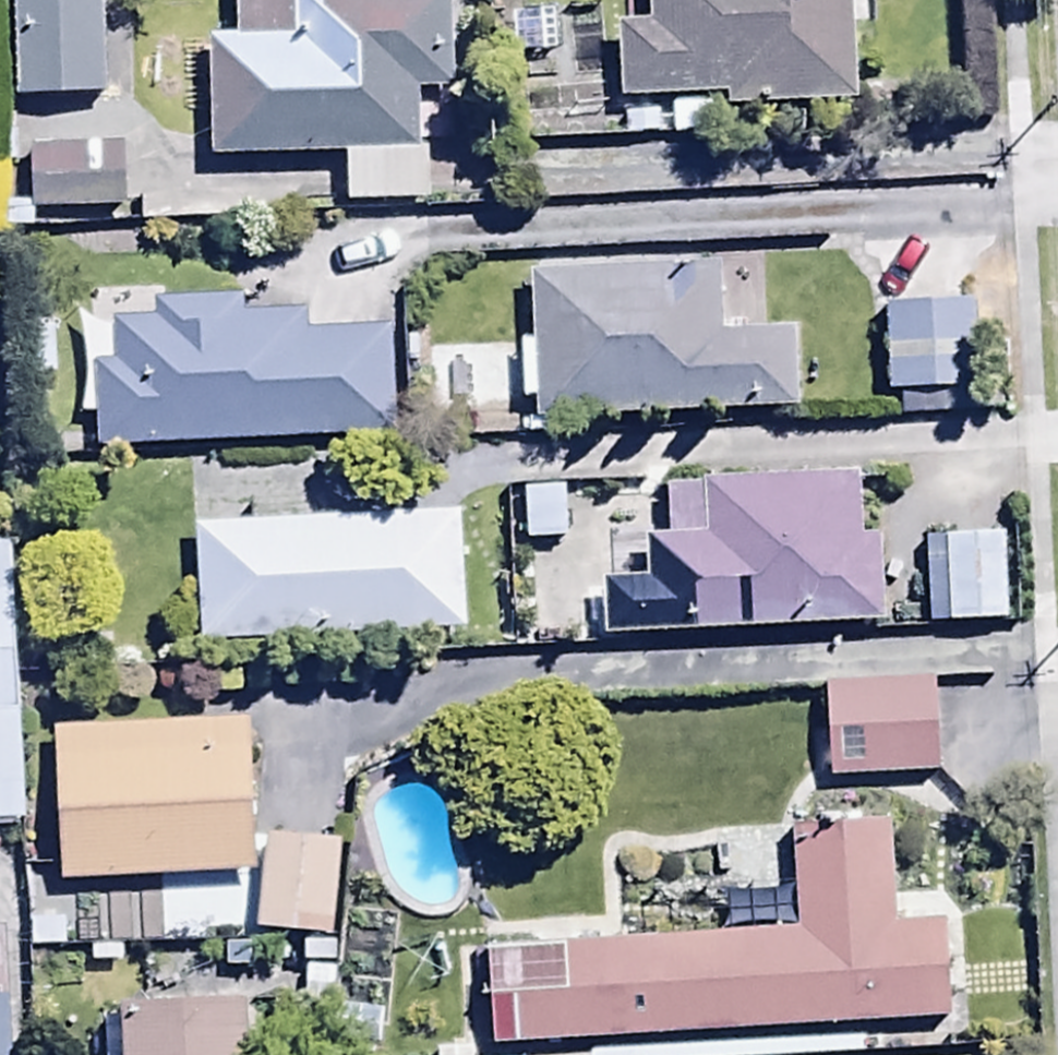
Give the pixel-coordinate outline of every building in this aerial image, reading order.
[(14,59),(99,58),(99,0),(14,0),(14,59)] [(650,21),(616,22),(619,98),(722,95),(723,105),(858,101),(855,37),(864,37),(862,0),(649,0),(650,21)] [(340,114),(341,160),(439,159),(438,113),(340,114)] [(122,145),(29,148),(31,211),(125,207),(122,145)] [(93,314),(94,401),(399,395),(397,286),(303,288),(303,267),(237,268),(237,249),(158,250),(158,269),(113,270),(114,314),(93,314)] [(717,266),(536,271),(540,413),(799,406),(797,329),(719,331),(717,266)] [(974,303),(882,304),(883,387),(975,386),(974,303)] [(186,597),(462,582),(456,467),(179,482),(186,597)] [(861,535),(858,475),(664,486),(667,533),(647,534),(650,592),(607,594),(609,634),(878,620),(874,535),(861,535)] [(1008,488),(942,489),(943,577),(1009,576),(1008,488)] [(0,504),(0,783),(26,781),(12,503),(0,504)] [(826,634),(825,732),(934,732),(935,634),(826,634)] [(50,678),(59,837),(252,826),(243,667),(50,678)] [(324,893),(336,801),(269,792),(257,884),(324,893)] [(481,947),(485,1041),(956,1016),(951,924),(893,927),(887,817),(785,822),(791,931),(481,947)] [(239,887),(154,891),(157,943),(241,939),(239,887)] [(145,1000),(118,1001),(118,1019),(101,1019),(102,1054),(246,1054),(243,996),(210,997),(208,958),(144,961),(145,1000)] [(332,1054),(466,1054),(466,1039),(332,1040),(332,1054)]
